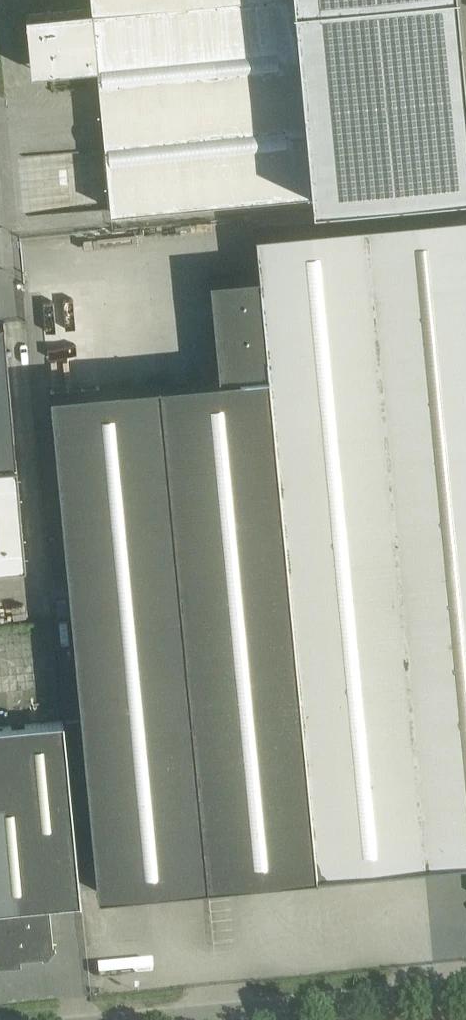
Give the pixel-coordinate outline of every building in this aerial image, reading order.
[(28,14),(32,51),(36,51),(36,57),(43,62),(49,62),(49,66),(97,61),(110,209),(311,190),(465,175),(465,104),(456,0),(91,0),(92,8),(28,14)] [(255,229),(259,270),(209,275),(219,373),(48,389),(97,891),(465,855),(465,209),(255,229)] [(27,564),(4,322),(0,322),(0,566),(27,564)] [(81,901),(64,720),(0,726),(0,955),(8,961),(21,960),(21,958),(46,956),(53,947),(49,904),(81,901)]
